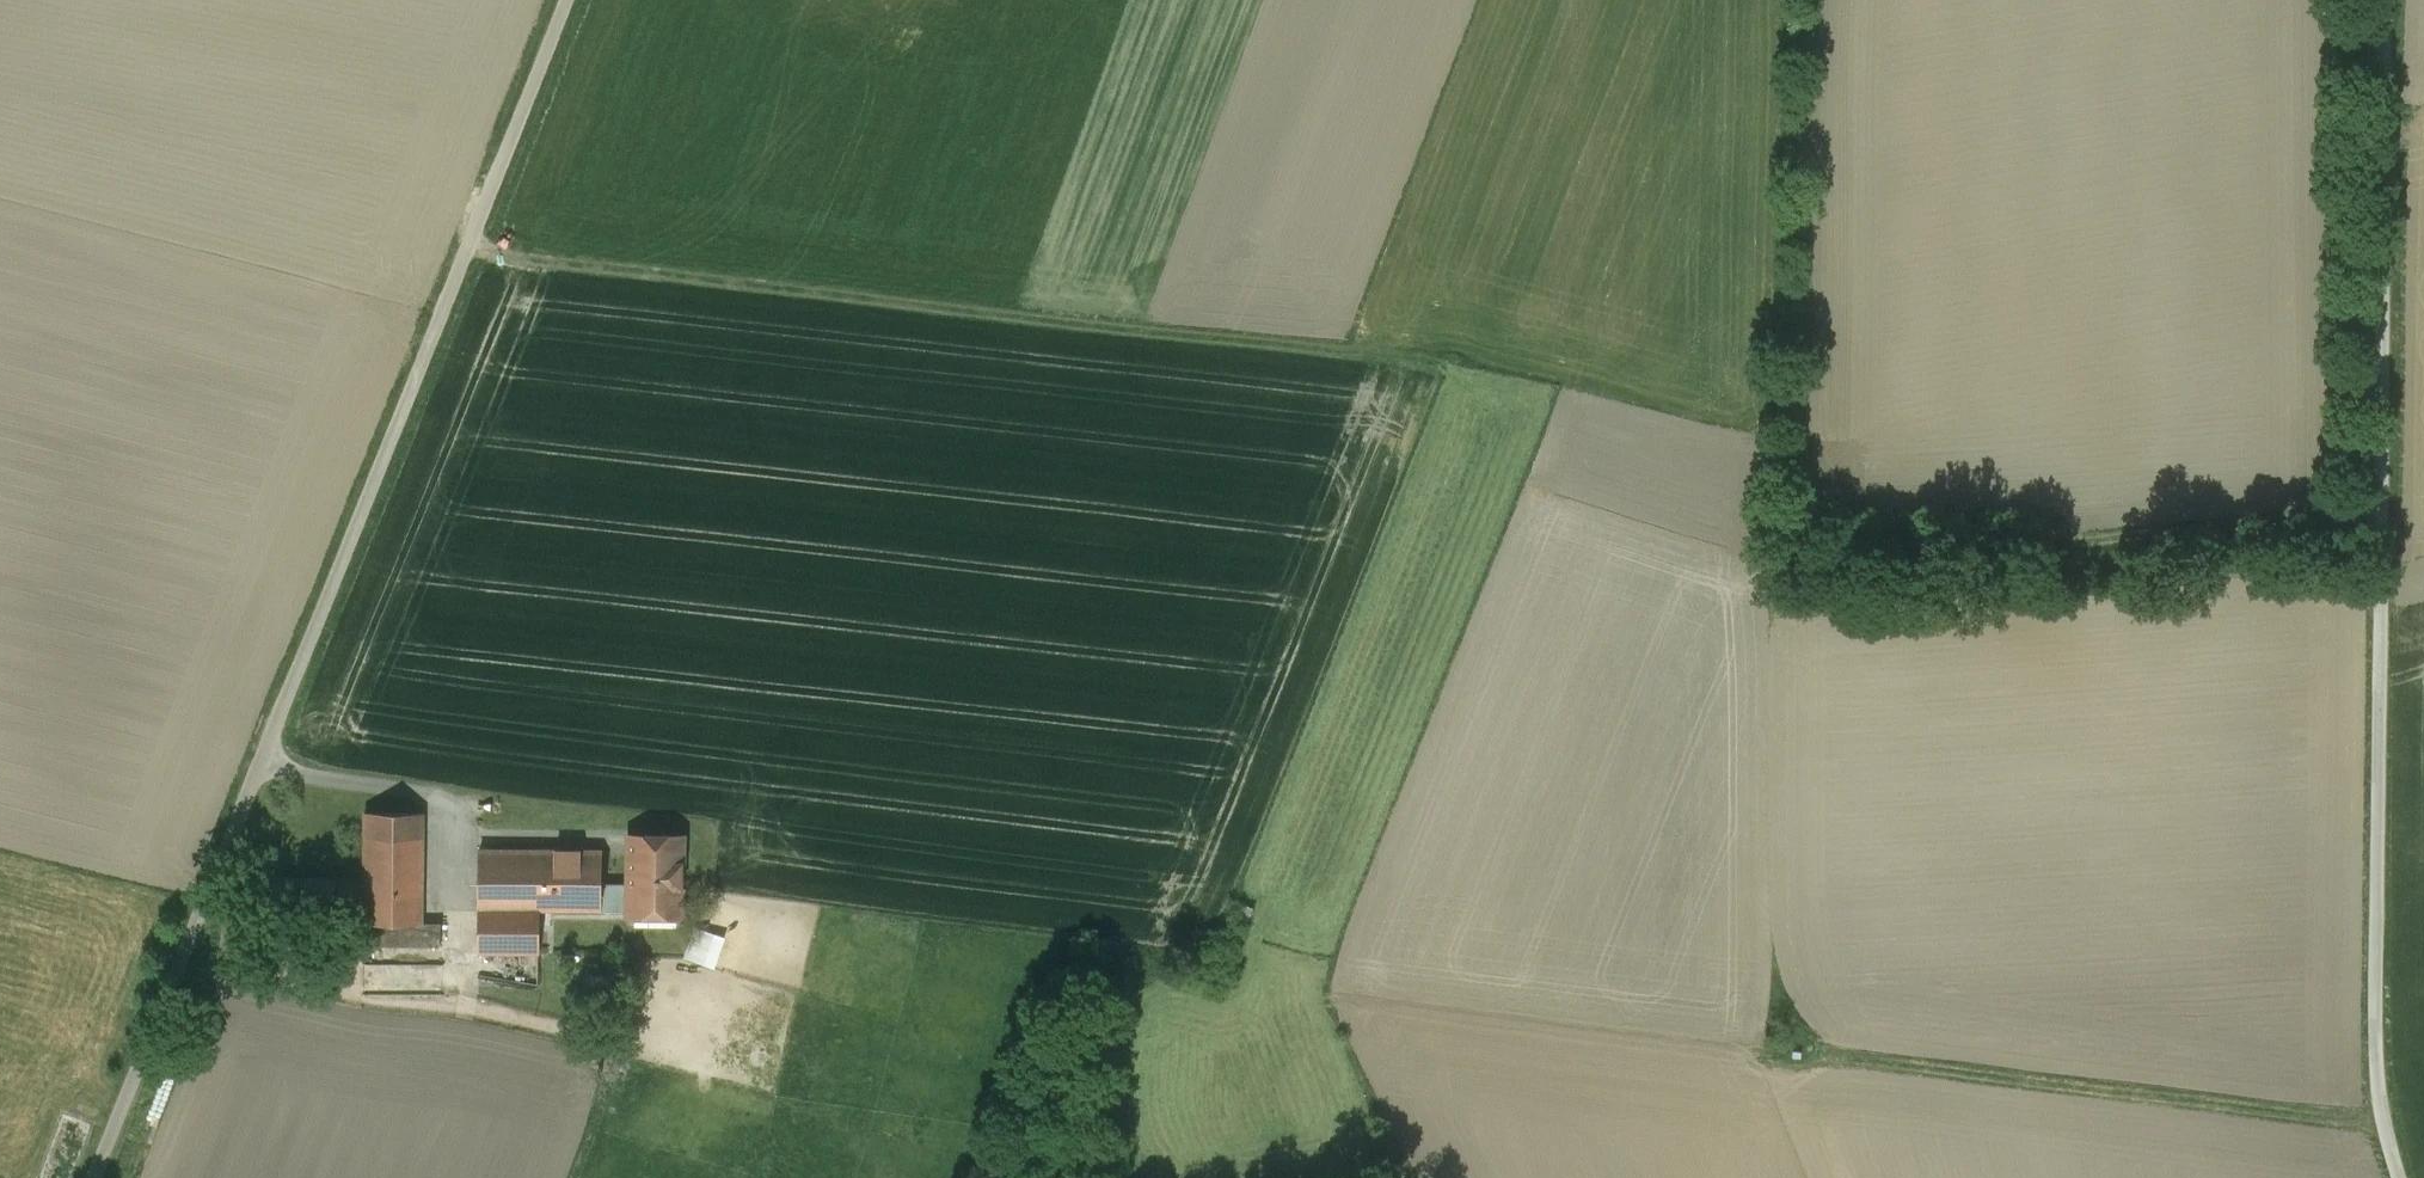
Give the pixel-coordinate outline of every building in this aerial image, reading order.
[(1301,856),(1306,829),(1295,827),(1290,854),(1301,856)] [(363,891),(365,947),(441,945),(439,897),(425,898),(423,834),(365,835),(366,866),(342,867),(342,857),(245,860),(246,905),(342,902),(342,891),(363,891)] [(679,923),(679,836),(631,836),(631,924),(679,923)] [(612,851),(486,852),(486,960),(561,960),(560,912),(612,912),(612,851)] [(712,962),(720,931),(698,926),(690,957),(712,962)] [(426,991),(426,963),(380,964),(380,979),(368,979),(368,992),(426,991)]
